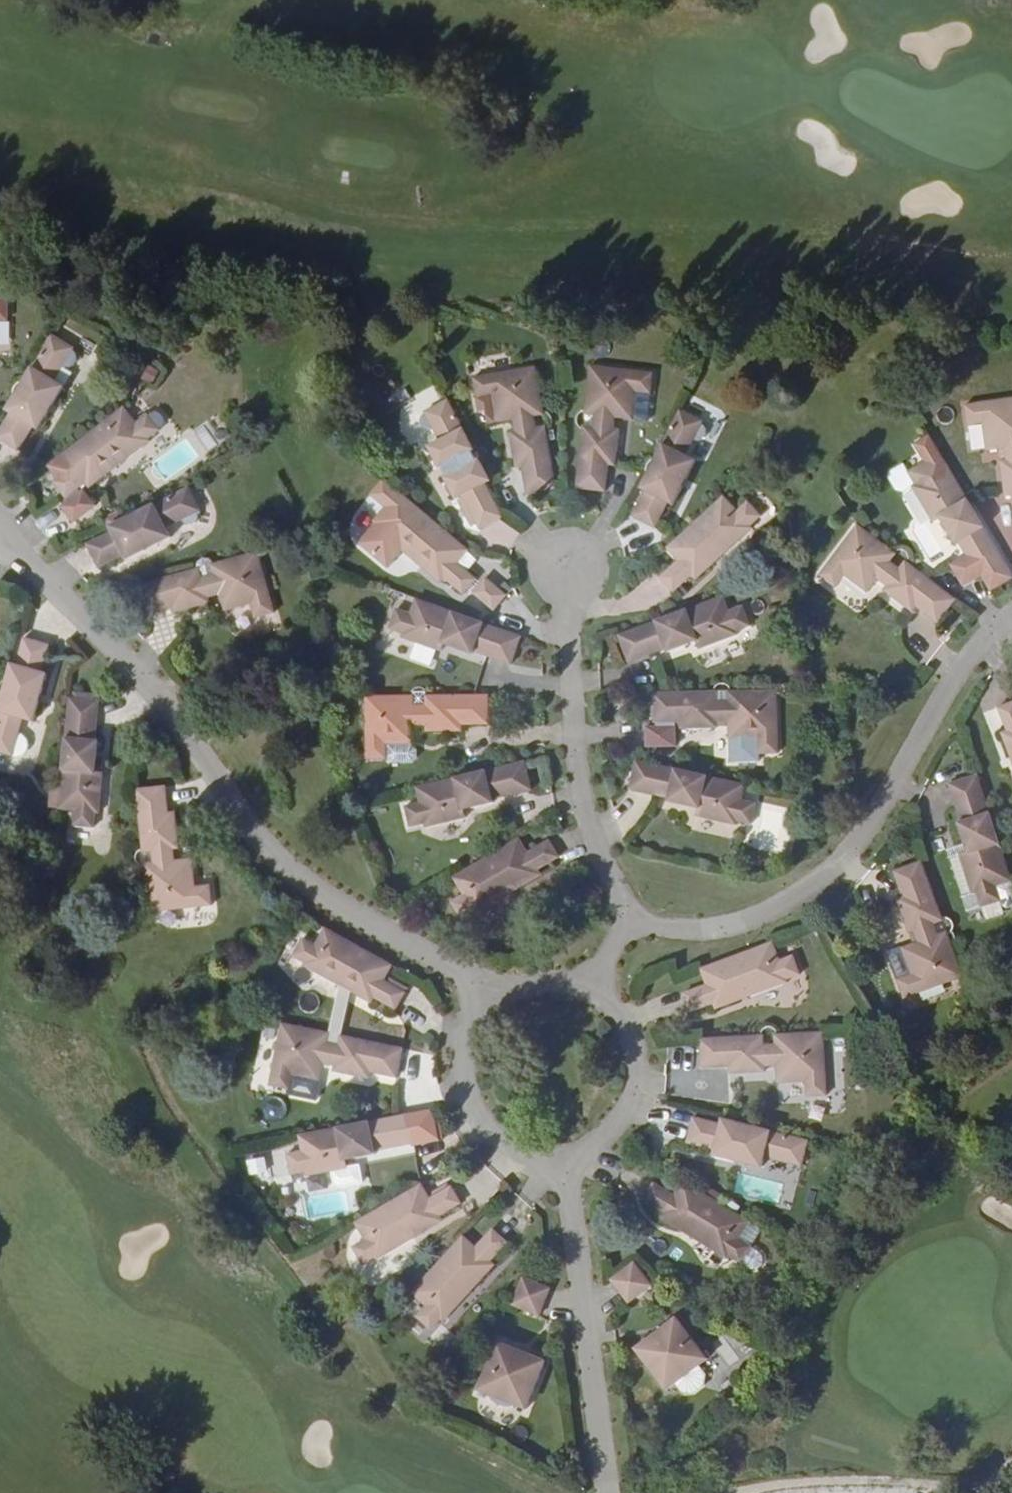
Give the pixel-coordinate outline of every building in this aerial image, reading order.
[(0,297),(0,318),(8,319),(8,297),(0,297)] [(51,333),(22,380),(14,394),(0,417),(0,438),(13,445),(28,422),(37,428),(49,409),(46,407),(50,402),(53,404),(64,387),(54,379),(74,347),(51,333)] [(652,374),(590,366),(585,414),(594,415),(592,427),(584,426),(576,489),(605,491),(609,465),(615,466),(620,430),(613,429),(615,418),(632,420),(636,392),(650,394),(652,374)] [(535,368),(473,376),(477,397),(492,395),(496,422),(512,419),(514,432),(510,432),(515,467),(522,467),(527,493),(556,488),(545,426),(536,428),(534,417),(543,416),(535,368)] [(465,432),(445,392),(420,405),(437,437),(424,444),(454,499),(466,493),(484,527),(509,512),(474,449),(465,432)] [(965,406),(967,425),(981,423),(985,451),(1003,448),(1004,461),(1000,462),(1004,497),(1011,496),(1011,504),(1011,399),(965,406)] [(137,422),(124,405),(63,452),(49,462),(59,476),(53,481),(65,497),(67,495),(70,498),(61,506),(73,521),(95,504),(83,488),(78,492),(76,488),(85,482),(87,484),(107,468),(102,462),(109,457),(115,466),(149,440),(148,438),(159,429),(147,413),(137,422)] [(703,422),(679,409),(655,457),(650,458),(648,460),(646,462),(645,465),(645,467),(645,471),(646,474),(626,513),(650,526),(663,501),(673,506),(683,487),(680,486),(684,478),(686,480),(696,461),(686,456),(703,422)] [(926,461),(908,472),(903,464),(891,472),(888,479),(895,491),(903,493),(912,487),(933,522),(944,516),(948,524),(944,526),(955,546),(958,543),(966,557),(950,566),(963,587),(981,576),(991,592),(1011,579),(1011,575),(1004,562),(947,467),(929,435),(915,444),(926,461)] [(200,508),(188,486),(140,509),(125,517),(84,537),(95,560),(119,548),(125,559),(144,549),(142,546),(150,543),(152,545),(170,537),(165,525),(200,508)] [(736,510),(722,495),(667,548),(678,560),(659,577),(673,592),(691,575),(694,578),(712,560),(707,555),(713,550),(720,557),(752,528),(750,525),(761,515),(747,501),(736,510)] [(468,551),(410,500),(397,516),(387,507),(373,521),(384,531),(382,534),(414,561),(422,553),(428,558),(423,565),(442,581),(444,578),(463,595),(476,579),(458,564),(468,551)] [(892,552),(857,525),(820,575),(836,588),(845,576),(866,592),(877,579),(886,586),(883,590),(912,612),(916,608),(937,624),(955,601),(907,563),(905,562),(899,569),(890,563),(896,555),(892,552)] [(273,611),(257,551),(214,563),(210,564),(213,572),(201,576),(199,567),(196,568),(138,584),(138,586),(128,589),(135,612),(145,610),(146,612),(172,604),(174,611),(208,601),(207,596),(218,593),(223,610),(249,602),(253,617),(273,611)] [(507,594),(487,578),(474,593),(494,611),(507,594)] [(726,611),(720,595),(630,629),(616,634),(626,662),(663,648),(665,652),(686,645),(683,640),(692,637),(697,649),(734,635),(733,631),(747,626),(740,605),(726,611)] [(508,632),(416,599),(411,614),(397,609),(390,628),(405,633),(403,637),(441,651),(446,639),(453,643),(452,647),(473,654),(474,650),(512,664),(522,637),(508,632)] [(17,635),(6,676),(1,693),(0,696),(0,751),(12,754),(22,717),(32,721),(38,700),(36,698),(37,692),(40,693),(46,672),(35,669),(42,642),(17,635)] [(777,753),(775,689),(731,691),(728,691),(727,700),(716,700),(716,691),(713,691),(652,692),(653,722),(680,721),(681,729),(716,728),(716,723),(728,722),(729,739),(756,739),(756,753),(777,753)] [(410,694),(364,695),(365,757),(385,757),(390,762),(413,762),(417,757),(417,748),(412,743),(412,726),(425,725),(425,730),(460,731),(460,724),(488,724),(488,693),(428,694),(425,694),(425,703),(413,703),(412,694),(410,694)] [(98,699),(69,696),(57,808),(71,809),(70,824),(92,826),(94,811),(98,811),(102,770),(90,769),(90,762),(95,762),(98,739),(93,739),(98,699)] [(997,709),(1005,732),(1003,733),(1011,757),(1011,702),(997,709)] [(744,784),(633,760),(627,789),(666,797),(664,802),(687,806),(688,801),(696,803),(693,815),(734,824),(735,821),(748,824),(754,803),(740,800),(744,784)] [(523,761),(415,786),(419,803),(404,806),(409,827),(424,823),(424,827),(464,817),(462,805),(470,803),(470,807),(492,802),(492,798),(530,789),(523,761)] [(995,886),(1010,880),(976,774),(949,784),(961,821),(956,822),(964,845),(967,844),(970,850),(958,855),(971,894),(975,893),(979,908),(1000,900),(995,886)] [(164,784),(135,787),(141,847),(142,850),(151,849),(152,861),(143,862),(143,864),(148,910),(210,902),(208,883),(193,885),(190,857),(173,859),(172,847),(177,846),(173,811),(167,811),(164,784)] [(518,837),(451,877),(462,894),(451,901),(460,918),(472,911),(473,913),(511,891),(505,882),(512,879),(516,885),(538,872),(536,869),(557,857),(547,839),(526,851),(518,837)] [(902,998),(963,976),(947,934),(946,931),(937,933),(933,922),(942,919),(941,917),(921,861),(892,871),(902,896),(895,899),(907,932),(911,930),(916,942),(900,948),(909,973),(896,979),(902,998)] [(403,994),(413,977),(346,939),(337,955),(316,942),(307,960),(329,972),(327,975),(348,987),(352,980),(359,984),(353,994),(392,1015),(393,1011),(405,1018),(415,1001),(403,994)] [(778,959),(772,942),(699,969),(705,984),(682,992),(689,1010),(711,1003),(712,1006),(738,996),(735,989),(742,986),(746,997),(786,982),(785,979),(799,973),(791,954),(778,959)] [(396,1076),(402,1048),(344,1035),(340,1035),(339,1044),(327,1041),(329,1032),(327,1032),(281,1022),(269,1084),(288,1089),(292,1072),(319,1078),(322,1062),(334,1065),(333,1070),(368,1078),(370,1071),(396,1076)] [(824,1095),(821,1032),(774,1034),(774,1044),(762,1044),(761,1035),(759,1035),(698,1038),(699,1067),(726,1066),(726,1073),(763,1071),(763,1065),(774,1065),(775,1082),(803,1080),(804,1096),(824,1095)] [(434,1109),(408,1114),(413,1143),(414,1145),(439,1140),(439,1139),(434,1111),(434,1109)] [(438,1110),(434,1111),(439,1139),(443,1138),(438,1110)] [(799,1163),(805,1139),(764,1128),(745,1124),(692,1111),(686,1136),(722,1146),(720,1156),(740,1161),(741,1159),(749,1161),(749,1164),(770,1169),(773,1156),(799,1163)] [(413,1143),(408,1114),(299,1134),(301,1150),(286,1152),(289,1172),(305,1169),(306,1174),(346,1167),(344,1154),(352,1153),(353,1157),(375,1154),(375,1150),(413,1143)] [(264,1156),(247,1159),(249,1174),(266,1171),(264,1156)] [(738,1238),(748,1221),(684,1181),(674,1196),(654,1182),(643,1199),(663,1213),(662,1215),(684,1229),(688,1222),(695,1227),(689,1235),(726,1258),(728,1255),(740,1263),(749,1246),(738,1238)] [(429,1198),(421,1183),(355,1221),(364,1239),(352,1246),(362,1263),(374,1256),(376,1258),(413,1236),(408,1228),(414,1224),(419,1231),(441,1217),(439,1214),(459,1201),(450,1184),(429,1198)] [(476,1247),(463,1235),(411,1291),(426,1305),(417,1315),(431,1328),(440,1318),(444,1321),(472,1290),(464,1282),(469,1276),(476,1281),(492,1263),(489,1260),(507,1242),(492,1228),(476,1247)] [(628,1301),(651,1285),(633,1262),(611,1278),(628,1301)] [(539,1313),(549,1286),(522,1276),(511,1303),(539,1313)] [(705,1359),(675,1317),(634,1348),(664,1390),(705,1359)] [(545,1359),(497,1340),(478,1388),(527,1407),(545,1359)]
